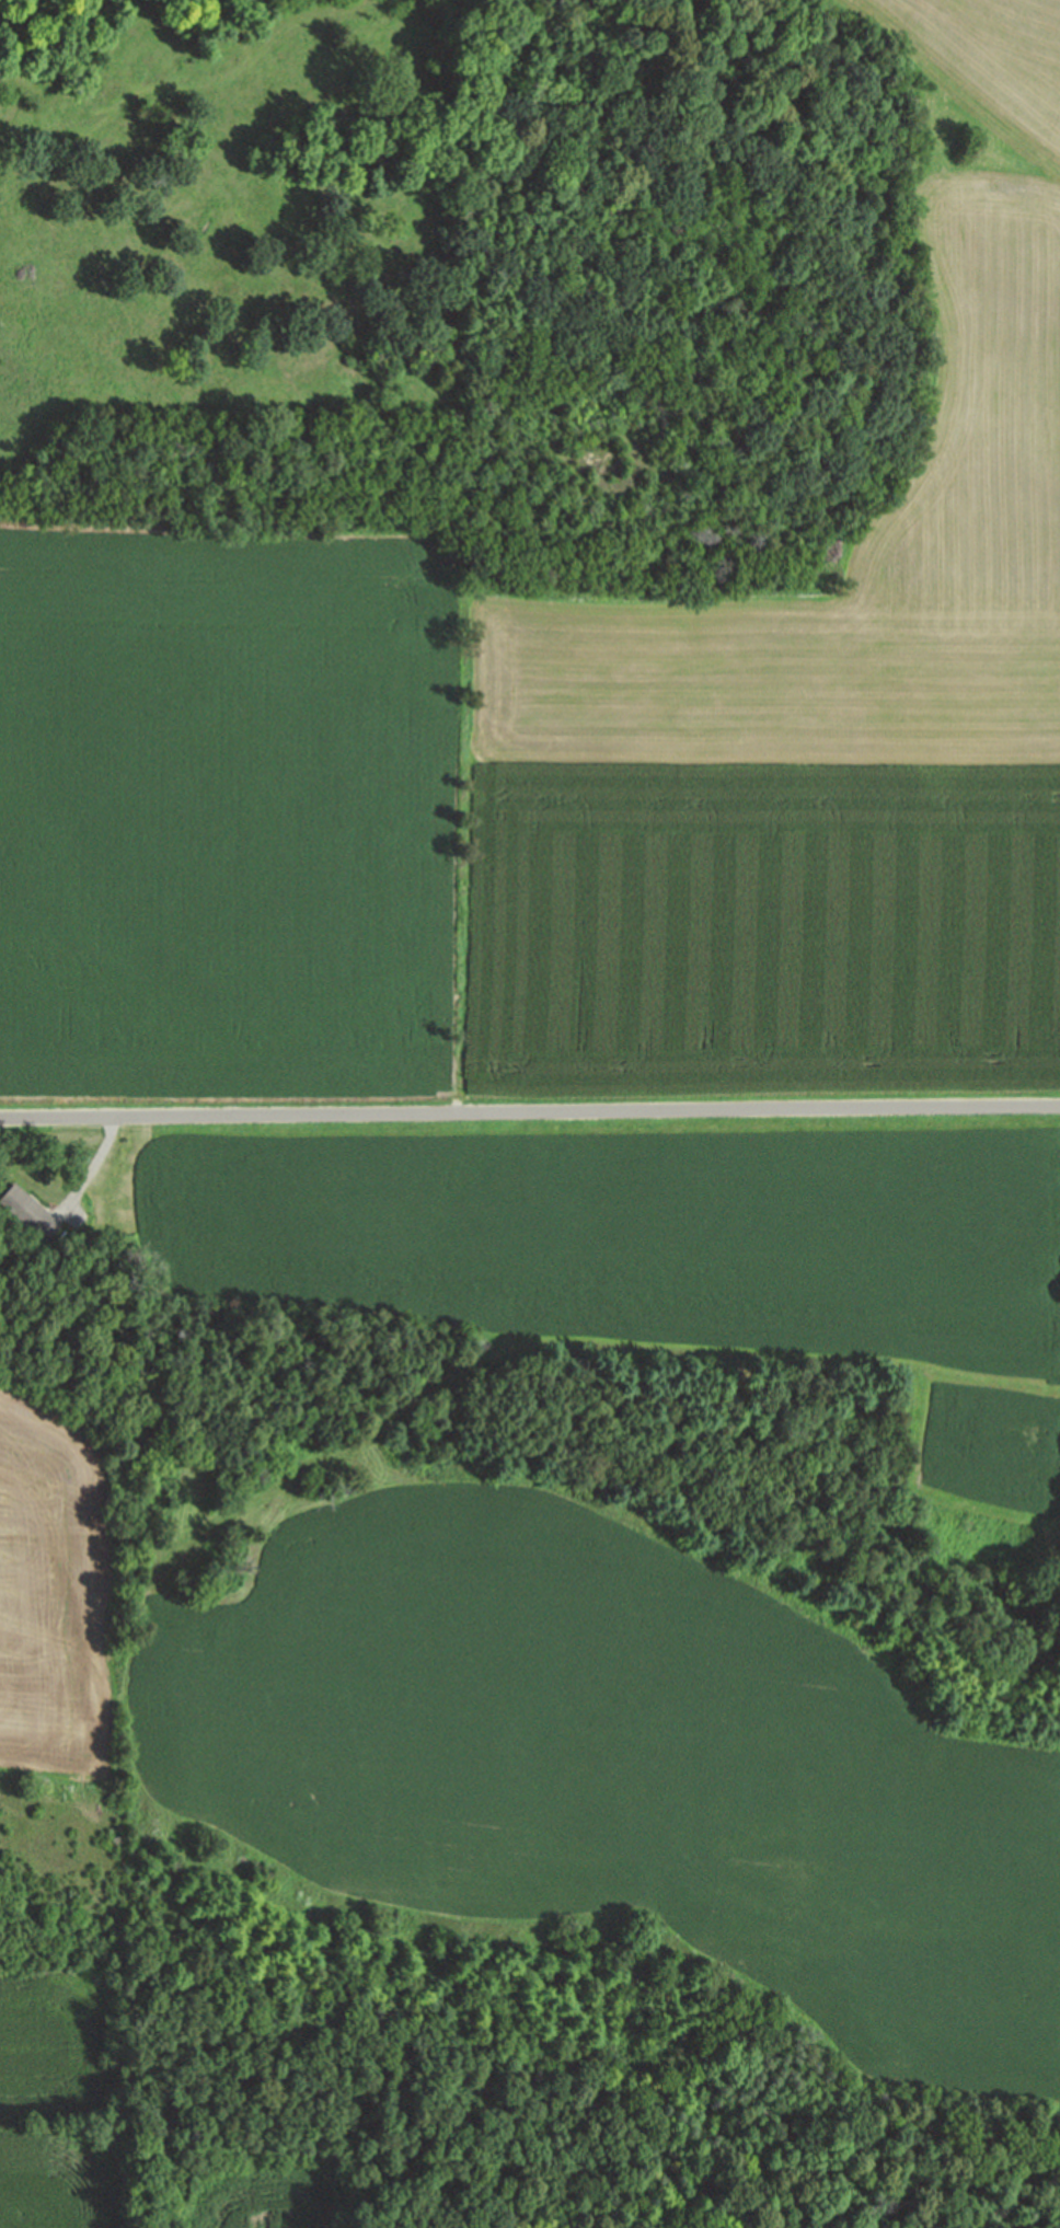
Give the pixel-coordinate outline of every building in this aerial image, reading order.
[(50,1214),(54,1210),(34,1193),(31,1197),(13,1182),(0,1198),(0,1200),(51,1244),(66,1227),(50,1214)]
